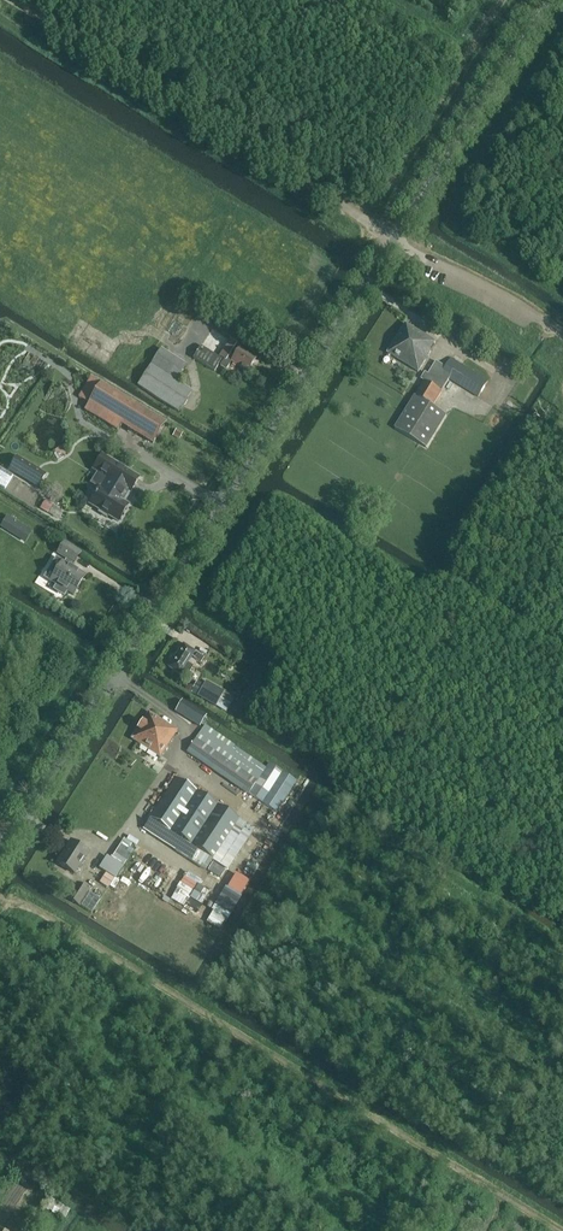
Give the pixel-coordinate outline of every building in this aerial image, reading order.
[(431,351),(436,342),(406,323),(387,353),(419,373),(432,352),(431,351)] [(202,345),(193,359),(215,372),(219,366),(227,370),(231,363),(248,374),(257,359),(240,348),(242,346),(230,338),(218,356),(202,345)] [(187,365),(161,348),(137,386),(180,413),(193,391),(177,381),(187,365)] [(449,380),(478,398),(489,381),(451,358),(446,367),(437,361),(429,374),(425,372),(421,379),(425,381),(416,396),(415,395),(395,428),(427,449),(448,416),(434,407),(443,392),(442,392),(449,380)] [(91,377),(79,397),(89,402),(85,409),(117,429),(121,423),(153,442),(166,421),(101,382),(101,383),(91,377)] [(131,492),(140,478),(103,455),(94,470),(108,478),(102,488),(100,487),(90,504),(100,510),(99,512),(107,518),(109,515),(119,521),(129,505),(122,501),(128,491),(131,492)] [(8,469),(37,486),(45,473),(16,456),(8,469)] [(45,500),(40,508),(49,514),(54,505),(45,500)] [(7,515),(0,527),(26,543),(33,531),(7,515)] [(62,561),(50,580),(56,584),(53,589),(64,596),(67,591),(74,595),(86,576),(70,566),(72,564),(74,565),(82,553),(64,542),(57,553),(66,560),(64,563),(62,561)] [(184,643),(168,667),(186,679),(193,667),(188,664),(192,657),(196,652),(184,643)] [(198,653),(195,658),(201,662),(204,657),(198,653)] [(236,698),(225,692),(206,681),(204,684),(198,681),(193,689),(200,692),(197,696),(216,707),(227,714),(236,698)] [(175,711),(199,728),(206,717),(195,709),(182,701),(175,711)] [(149,711),(131,739),(161,758),(178,730),(149,711)] [(196,738),(187,752),(242,790),(243,789),(249,794),(265,769),(244,754),(235,747),(234,748),(205,727),(197,739),(196,738)] [(297,780),(270,762),(265,769),(249,794),(276,811),(297,780)] [(213,859),(239,819),(176,778),(150,818),(213,859)] [(150,818),(143,829),(207,871),(214,860),(213,859),(150,818)] [(239,819),(213,859),(214,860),(228,869),(255,829),(239,819)] [(71,841),(57,862),(75,875),(89,852),(71,841)] [(99,866),(106,871),(115,877),(134,849),(122,841),(111,857),(107,854),(99,866)] [(213,863),(208,870),(220,878),(226,870),(213,863)] [(246,867),(243,871),(250,876),(253,872),(246,867)] [(106,871),(99,881),(108,888),(115,877),(106,871)] [(77,883),(68,897),(80,906),(90,891),(77,883)] [(109,889),(101,901),(107,905),(115,893),(109,889)] [(49,1200),(45,1209),(63,1218),(68,1210),(49,1200)]
